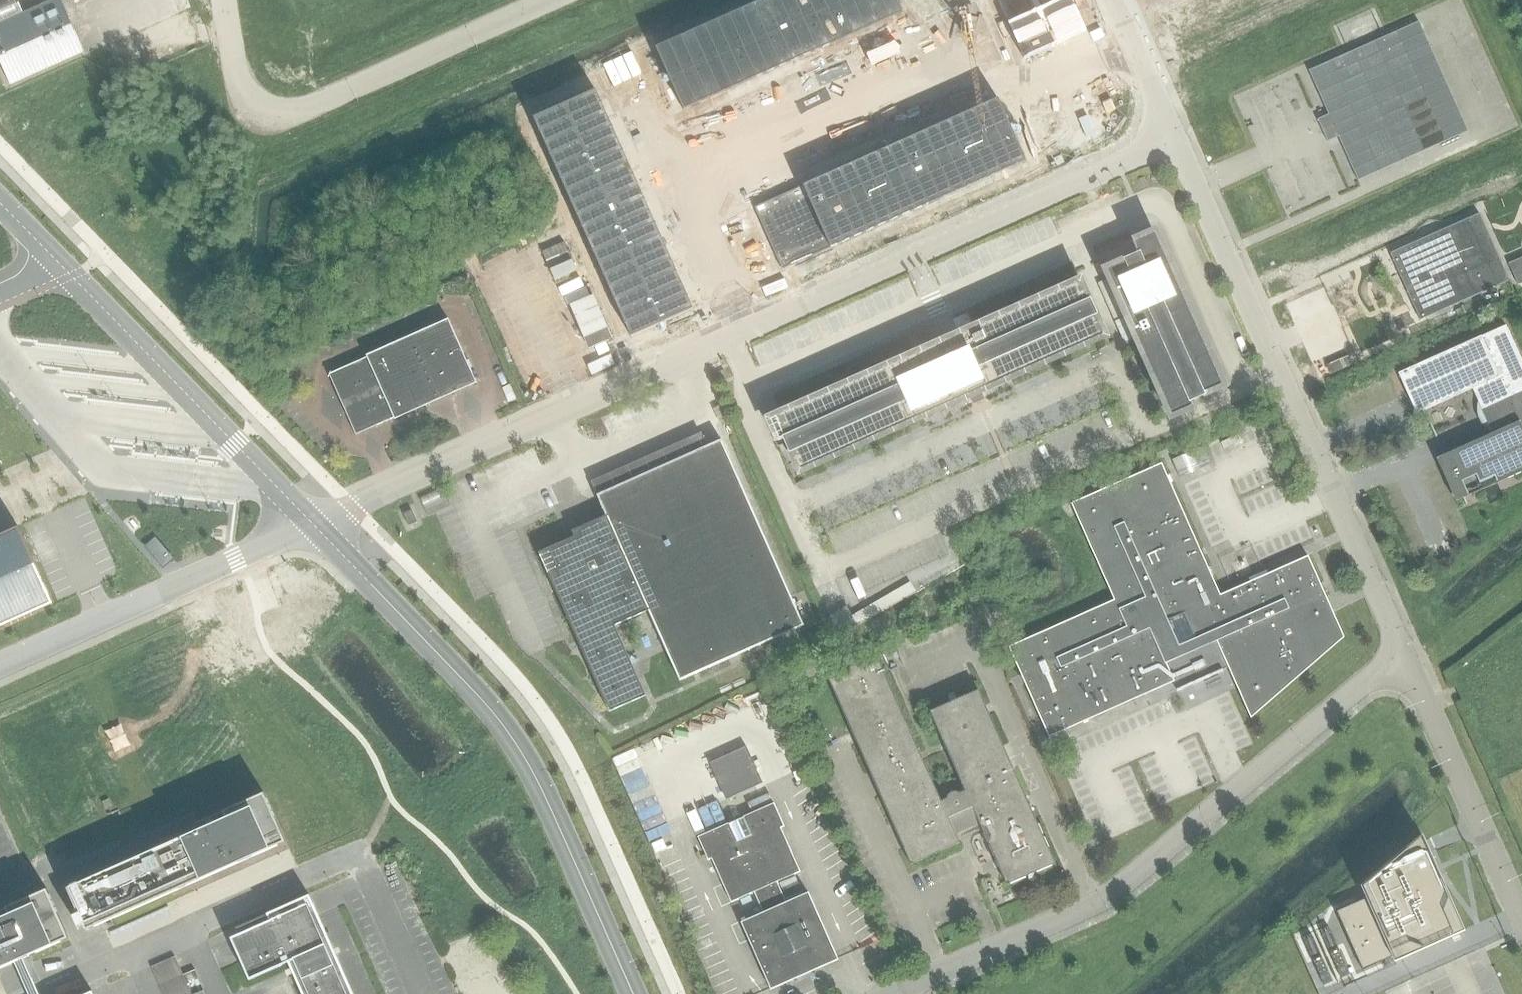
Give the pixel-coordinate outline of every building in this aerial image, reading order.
[(10,85),(84,52),(60,0),(51,0),(22,13),(17,0),(0,0),(0,63),(10,85)] [(655,46),(682,108),(728,88),(811,51),(887,18),(902,11),(897,0),(759,0),(655,46)] [(1020,50),(1023,58),(1085,30),(1072,0),(997,0),(1020,50)] [(1360,177),(1474,131),(1429,18),(1314,64),(1333,111),(1323,115),(1332,138),(1343,133),(1360,177)] [(1013,96),(1039,154),(1126,115),(1116,93),(1051,122),(1036,86),(1013,96)] [(596,90),(533,118),(631,337),(693,310),(665,246),(633,173),(606,114),(596,90)] [(814,183),(801,188),(829,249),(897,218),(965,188),(1025,161),(998,101),(907,141),(814,183)] [(829,249),(801,188),(767,204),(758,208),(765,224),(769,233),(784,268),(829,249)] [(1471,217),(1467,219),(1390,253),(1419,319),(1507,280),(1478,214),(1471,217)] [(1201,395),(1222,385),(1154,231),(1131,241),(1137,255),(1126,260),(1125,260),(1104,269),(1170,416),(1192,406),(1189,399),(1201,394),(1201,395)] [(1508,264),(1518,285),(1521,283),(1521,257),(1508,264)] [(1114,321),(1125,316),(1108,279),(1098,283),(1114,321)] [(798,471),(968,396),(970,400),(976,398),(982,395),(980,391),(1104,336),(1094,313),(1093,313),(1088,302),(1089,302),(1079,280),(958,334),(961,340),(958,342),(957,340),(956,339),(955,339),(954,338),(953,338),(951,338),(950,338),(949,339),(948,340),(947,341),(946,342),(946,343),(946,345),(946,346),(916,358),(914,354),(767,419),(777,441),(784,438),(798,471)] [(957,330),(972,324),(967,312),(952,319),(957,330)] [(355,435),(473,382),(474,384),(476,383),(449,322),(448,319),(445,320),(446,322),(329,375),(355,435)] [(1491,433),(1444,455),(1443,452),(1442,453),(1443,455),(1435,458),(1455,502),(1462,498),(1465,505),(1466,504),(1464,498),(1521,472),(1521,364),(1505,325),(1397,373),(1415,414),(1475,387),(1481,400),(1477,401),(1491,433)] [(1347,356),(1328,365),(1331,373),(1351,364),(1347,356)] [(644,696),(614,625),(648,610),(679,681),(803,625),(721,440),(707,446),(701,433),(590,482),(605,516),(571,531),(574,537),(538,553),(609,712),(644,696)] [(1179,478),(1200,469),(1192,451),(1171,460),(1179,478)] [(1332,613),(1307,556),(1219,595),(1161,463),(1070,503),(1113,600),(1008,647),(1048,737),(1172,682),(1176,691),(1228,668),(1250,718),(1343,637),(1332,613)] [(411,510),(403,513),(408,526),(416,522),(411,510)] [(33,613),(53,604),(18,527),(0,535),(0,627),(33,613)] [(170,556),(155,538),(146,546),(161,564),(170,556)] [(829,616),(840,635),(857,626),(851,616),(846,606),(829,616)] [(940,801),(876,656),(865,661),(827,677),(910,864),(959,843),(953,830),(976,819),(1006,885),(1054,863),(977,690),(929,711),(964,790),(958,793),(957,792),(955,791),(954,791),(952,791),(951,792),(949,792),(948,793),(947,794),(946,795),(946,797),(945,798),(940,801)] [(768,738),(749,746),(764,781),(782,774),(768,738)] [(762,783),(746,746),(709,762),(725,798),(762,783)] [(222,811),(222,812),(225,818),(214,823),(216,826),(209,829),(207,826),(173,841),(102,872),(66,888),(74,905),(86,930),(107,920),(108,921),(285,842),(263,793),(222,811)] [(837,959),(807,892),(785,902),(777,882),(799,872),(780,828),(784,826),(773,803),(697,837),(707,860),(711,858),(730,902),(753,892),(762,913),(755,915),(740,922),(770,989),(837,959)] [(1365,897),(1335,911),(1357,960),(1362,970),(1391,957),(1393,961),(1463,930),(1433,863),(1420,835),(1360,885),(1365,897)] [(22,958),(29,955),(29,956),(68,938),(46,889),(5,907),(6,908),(8,914),(0,918),(0,968),(8,965),(7,965),(14,962),(28,993),(38,993),(22,958)] [(335,955),(333,956),(331,951),(333,950),(308,895),(266,914),(269,921),(230,938),(249,980),(288,963),(291,969),(292,968),(295,973),(293,974),(302,993),(352,993),(335,955)] [(1342,979),(1350,975),(1328,925),(1319,929),(1342,979)] [(1304,936),(1326,986),(1335,982),(1313,932),(1304,936)] [(174,957),(151,967),(163,993),(191,993),(174,957)]
